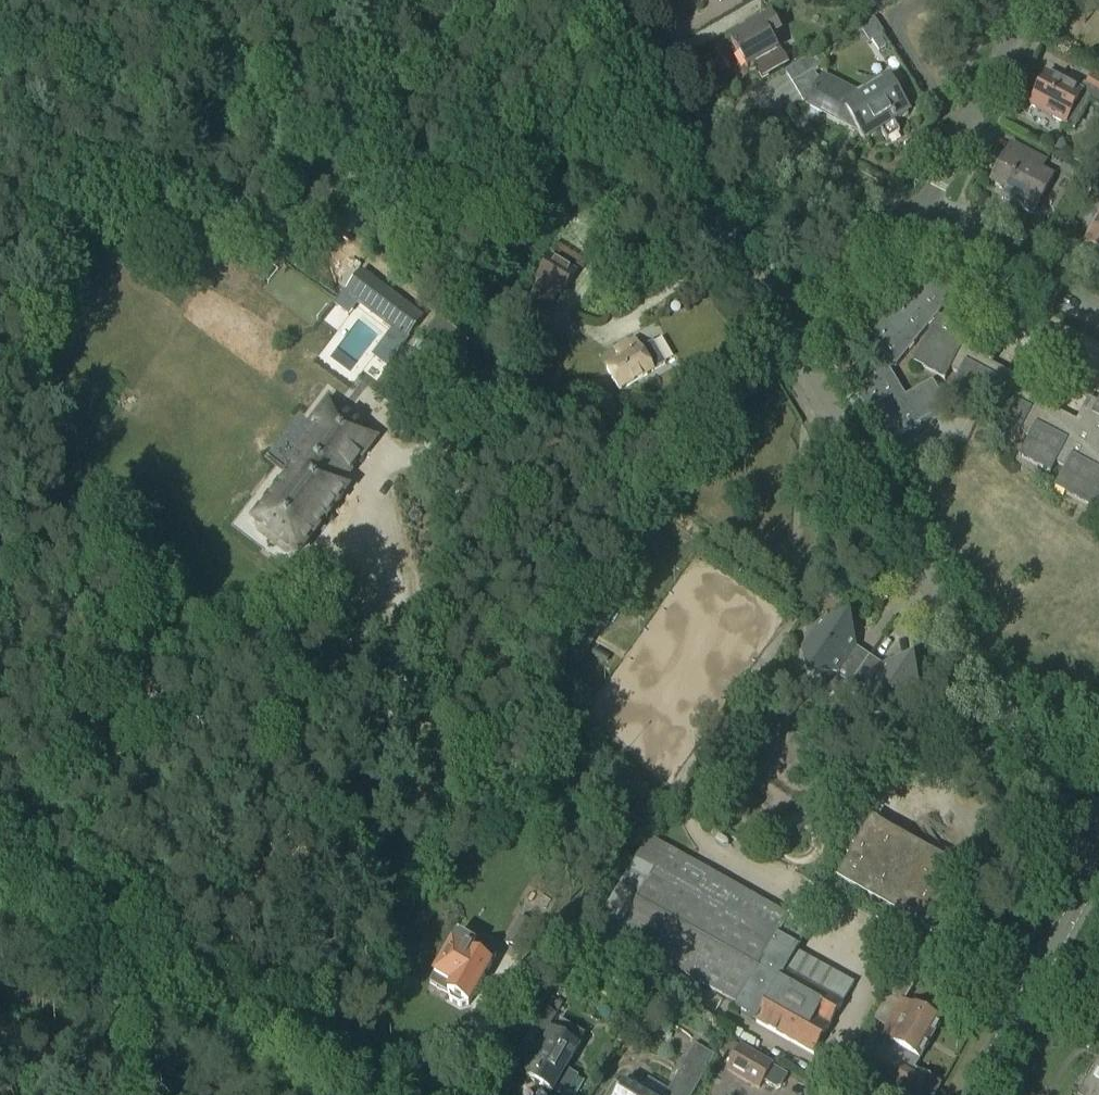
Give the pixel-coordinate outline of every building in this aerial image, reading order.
[(761,24),(731,41),(747,69),(754,64),(763,79),(787,64),(779,50),(777,50),(770,38),(779,33),(781,32),(780,31),(779,31),(771,18),(761,24)] [(809,104),(808,106),(842,124),(843,122),(856,128),(864,143),(881,133),(886,142),(899,134),(894,125),(909,116),(891,86),(887,89),(881,80),(857,95),(857,97),(822,79),(822,81),(817,78),(813,72),(827,63),(820,51),(785,73),(803,102),(804,102),(809,104)] [(1074,129),(1090,98),(1047,76),(1031,106),(1074,129)] [(1091,76),(1084,88),(1098,96),(1098,80),(1091,76)] [(1007,152),(992,179),(1019,194),(1013,205),(1033,215),(1053,177),(1041,171),(1047,160),(1022,147),(1017,158),(1007,152)] [(1086,159),(1075,153),(1072,158),(1083,164),(1086,159)] [(1074,178),(1080,166),(1067,160),(1061,172),(1074,178)] [(1084,242),(1098,249),(1098,213),(1084,242)] [(561,293),(573,274),(550,259),(538,278),(543,282),(524,311),(538,319),(556,290),(561,293)] [(932,383),(905,399),(889,372),(897,368),(955,295),(928,274),(923,269),(868,338),(864,342),(879,355),(869,367),(877,380),(854,393),(885,446),(947,410),(932,383)] [(362,273),(345,295),(408,342),(424,320),(362,273)] [(992,366),(997,356),(966,340),(969,336),(938,320),(914,366),(945,382),(950,371),(959,376),(948,397),(979,413),(985,403),(995,408),(984,428),(1014,444),(1020,433),(1030,439),(1019,459),(1050,475),(1055,464),(1066,470),(1055,490),(1098,513),(1098,404),(1089,399),(1077,422),(1056,412),(1056,413),(1027,398),(1032,388),(992,366)] [(410,352),(434,370),(446,354),(422,336),(410,352)] [(620,362),(605,371),(618,391),(652,370),(664,363),(652,343),(640,350),(634,340),(614,352),(620,362)] [(297,555),(347,490),(341,485),(376,439),(331,405),(295,452),(303,457),(254,522),(297,555)] [(857,681),(872,660),(857,650),(852,621),(822,627),(805,653),(810,682),(840,676),(842,672),(857,681)] [(886,669),(872,660),(857,681),(872,691),(869,695),(868,695),(874,725),(903,719),(903,718),(920,693),(921,693),(915,663),(886,669)] [(929,862),(889,838),(892,833),(871,821),(835,882),(929,936),(943,913),(938,910),(956,878),(940,868),(942,866),(930,860),(929,862)] [(814,1055),(853,985),(796,953),(809,930),(649,839),(636,862),(638,862),(616,902),(633,911),(617,939),(738,1007),(736,1011),(814,1055)] [(520,953),(535,928),(519,919),(504,944),(520,953)] [(445,993),(449,1002),(459,1008),(468,1006),(496,958),(456,935),(431,976),(449,986),(445,993)] [(940,1085),(914,1071),(940,1024),(904,1004),(930,956),(908,944),(883,991),(888,994),(873,1021),(883,1026),(880,1032),(889,1037),(864,1083),(886,1094),(934,1094),(940,1085)] [(541,1039),(555,1016),(543,1009),(529,1031),(541,1039)] [(573,1058),(585,1037),(558,1022),(526,1078),(552,1093),(556,1094),(568,1094),(578,1078),(565,1071),(573,1058)] [(716,1057),(697,1046),(667,1094),(693,1094),(716,1057)] [(780,1088),(787,1077),(773,1067),(740,1046),(725,1070),(759,1091),(764,1083),(775,1090),(780,1088)] [(1084,1094),(1098,1094),(1098,1067),(1084,1094)] [(629,1078),(623,1088),(614,1083),(607,1094),(604,1092),(602,1094),(659,1094),(629,1078)]
